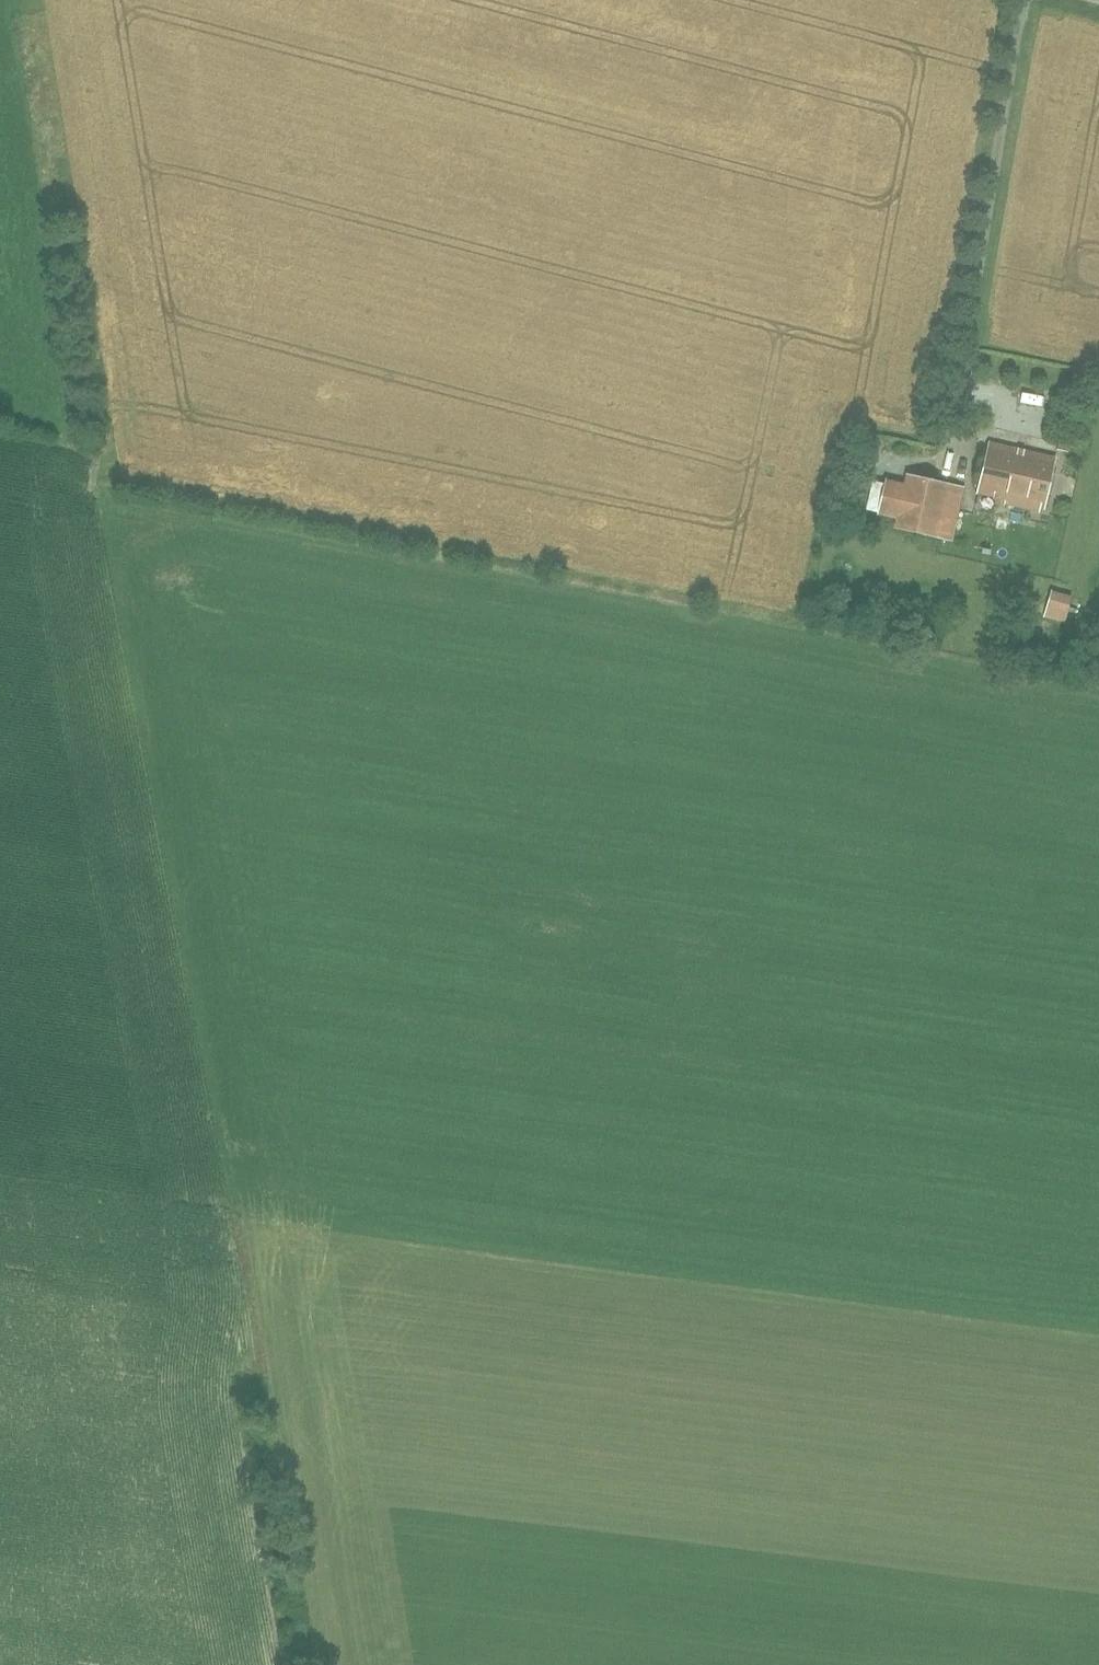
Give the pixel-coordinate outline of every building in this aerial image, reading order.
[(1005,504),(1029,510),(1039,512),(1040,508),(1044,508),(1047,493),(1051,494),(1056,476),(1052,475),(1055,460),(990,444),(978,492),(1006,499),(1005,504)] [(936,537),(949,486),(908,476),(906,486),(887,482),(879,514),(898,518),(896,528),(936,537)] [(1066,619),(1072,598),(1051,592),(1045,613),(1066,619)]
